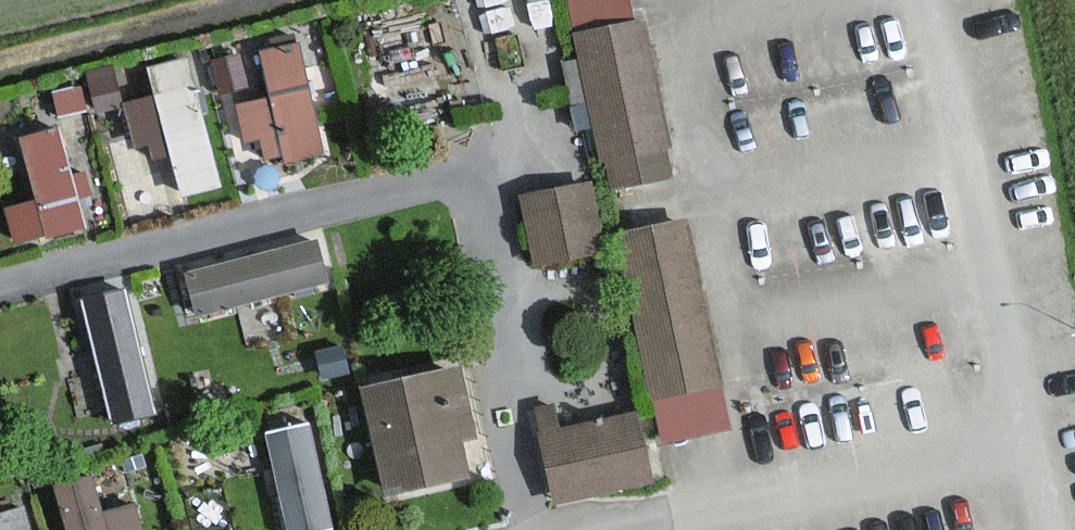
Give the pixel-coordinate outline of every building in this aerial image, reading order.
[(574,16),(637,5),(636,0),(571,0),(574,16)] [(674,172),(644,23),(584,35),(614,184),(674,172)] [(298,27),(257,37),(269,87),(238,95),(253,159),(326,142),(298,27)] [(230,90),(262,84),(254,41),(222,47),(230,90)] [(183,187),(226,175),(188,47),(145,60),(183,187)] [(180,194),(147,89),(109,101),(142,206),(180,194)] [(58,116),(15,127),(31,189),(4,196),(15,239),(85,221),(58,116)] [(591,185),(527,198),(540,260),(604,247),(591,185)] [(731,425),(688,222),(625,236),(667,438),(731,425)] [(320,235),(183,251),(189,300),(326,283),(320,235)] [(139,274),(80,289),(110,415),(170,401),(139,274)] [(460,369),(372,389),(397,491),(474,473),(465,436),(476,433),(460,369)] [(651,478),(637,415),(562,431),(556,407),(541,410),(560,497),(651,478)] [(271,417),(281,525),(329,521),(319,412),(271,417)] [(58,471),(65,529),(148,529),(144,494),(99,500),(95,467),(58,471)] [(0,496),(0,529),(34,529),(26,491),(0,496)]
